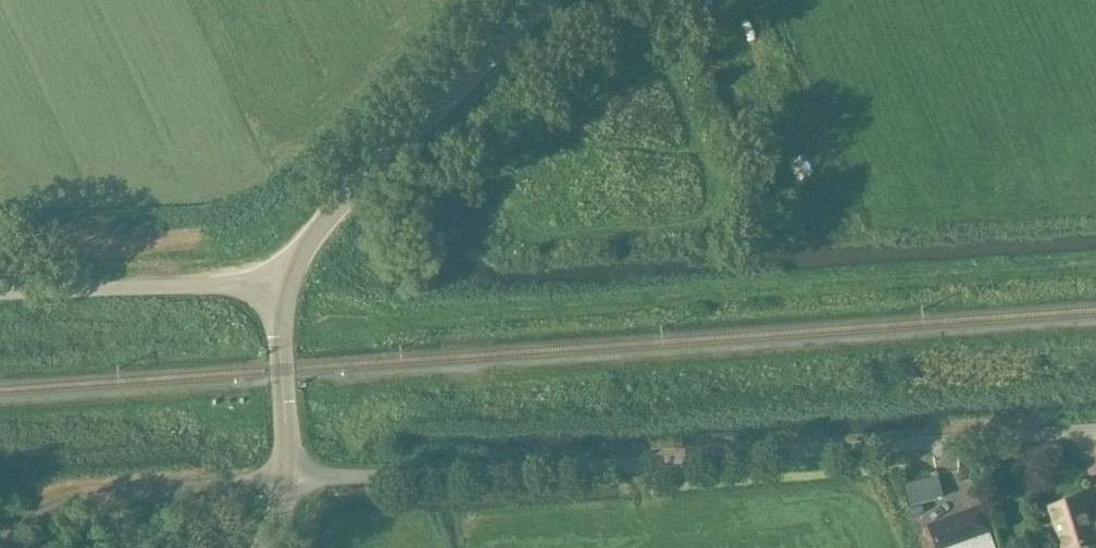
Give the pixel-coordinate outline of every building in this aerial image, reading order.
[(938,479),(907,488),(912,507),(943,498),(938,479)] [(1053,508),(1065,547),(1078,547),(1095,543),(1095,519),(1095,523),(1090,525),(1082,499),(1053,508)] [(938,547),(996,547),(989,527),(982,530),(975,510),(930,526),(938,547)]
